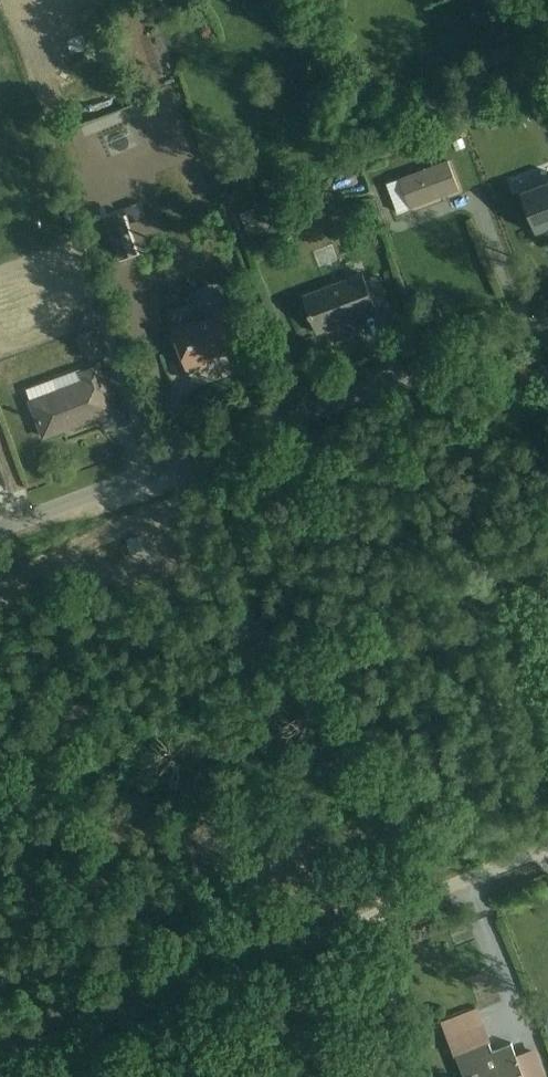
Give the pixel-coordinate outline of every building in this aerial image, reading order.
[(97,163),(113,157),(105,133),(88,139),(97,163)] [(404,217),(465,192),(451,158),(390,182),(404,217)] [(536,232),(547,228),(547,198),(526,206),(536,232)] [(323,335),(385,312),(369,271),(307,294),(323,335)] [(193,366),(252,343),(236,302),(177,325),(193,366)] [(47,439),(117,411),(100,368),(30,396),(47,439)] [(514,1041),(493,1049),(477,1008),(445,1020),(467,1076),(527,1076),(514,1041)]
